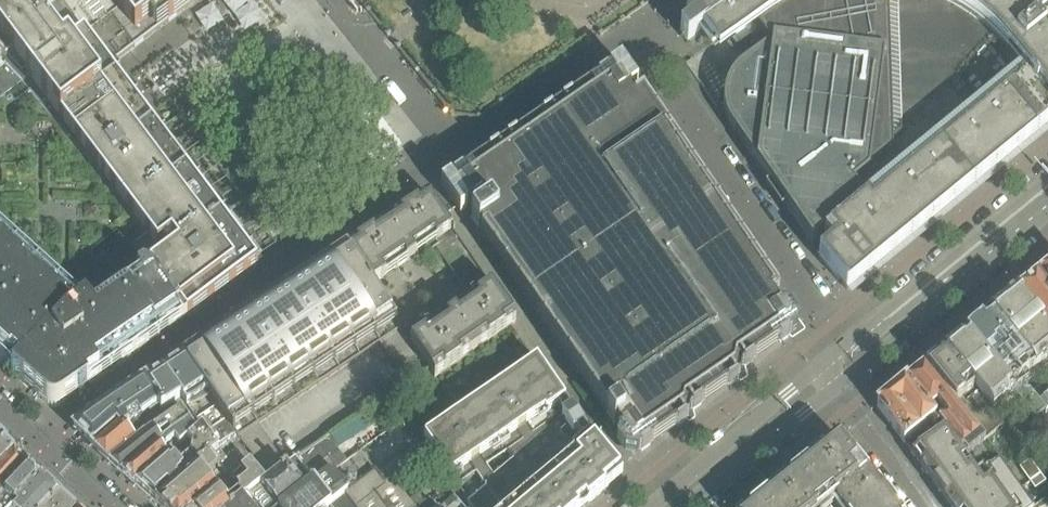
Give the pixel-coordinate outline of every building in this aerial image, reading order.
[(130,52),(167,24),(199,0),(0,0),(0,61),(22,85),(28,80),(44,102),(79,76),(86,85),(108,68),(130,52)] [(686,10),(694,20),(693,21),(712,46),(750,19),(770,47),(743,66),(737,71),(731,78),(727,86),(724,95),(724,103),(725,112),(727,120),(731,128),(812,245),(824,236),(832,246),(818,257),(839,281),(847,291),(1047,126),(1047,0),(700,0),(686,10)] [(0,61),(0,101),(3,99),(8,105),(12,102),(15,106),(30,93),(22,85),(0,61)] [(779,292),(697,173),(686,172),(663,138),(637,101),(644,96),(643,94),(641,96),(620,67),(608,76),(607,74),(598,80),(595,83),(595,82),(574,96),(574,97),(571,99),(571,98),(562,105),(552,112),(551,112),(543,118),(540,121),(539,120),(519,134),(519,135),(516,137),(507,143),(498,149),(489,155),(486,157),(465,171),(465,172),(462,174),(462,173),(453,179),(453,180),(451,182),(450,181),(448,183),(446,195),(455,208),(457,211),(466,212),(468,211),(470,215),(472,218),(471,219),(479,230),(480,229),(483,234),(481,235),(492,250),(494,250),(495,252),(494,253),(505,268),(506,267),(507,270),(506,271),(517,286),(518,285),(520,288),(518,289),(529,304),(530,303),(532,305),(530,306),(542,322),(543,321),(545,323),(543,325),(554,340),(555,339),(557,341),(555,342),(566,358),(567,357),(569,359),(568,360),(579,375),(580,375),(581,377),(580,378),(591,393),(592,393),(594,395),(592,396),(603,411),(604,410),(608,415),(607,416),(612,422),(614,426),(616,425),(620,432),(618,434),(616,443),(624,454),(636,456),(639,455),(638,454),(650,446),(653,444),(653,445),(674,430),(677,428),(686,421),(689,419),(690,414),(701,406),(704,404),(705,404),(725,390),(725,389),(740,379),(742,371),(741,370),(756,360),(756,361),(777,346),(780,344),(791,336),(792,336),(796,333),(799,321),(791,310),(782,308),(779,310),(771,298),(779,292)] [(186,171),(159,135),(108,68),(86,85),(79,76),(44,102),(129,214),(186,171)] [(187,319),(258,266),(231,231),(206,198),(186,171),(129,214),(144,234),(146,237),(131,249),(149,272),(150,272),(187,319)] [(371,286),(452,231),(446,222),(442,216),(428,195),(347,249),(371,286)] [(60,286),(0,233),(0,364),(47,406),(51,408),(55,408),(60,407),(187,319),(150,272),(149,272),(131,249),(146,237),(144,234),(127,247),(116,234),(89,256),(96,265),(104,259),(126,290),(108,302),(94,311),(90,306),(84,300),(80,304),(60,286)] [(371,286),(347,249),(326,263),(332,273),(341,273),(359,301),(358,302),(367,315),(369,314),(395,353),(403,348),(406,352),(393,361),(397,368),(420,358),(410,344),(371,286)] [(367,315),(358,302),(359,301),(341,273),(332,273),(326,263),(325,264),(326,267),(321,270),(319,268),(285,290),(291,300),(300,300),(318,328),(317,329),(327,343),(367,315)] [(1039,274),(1047,286),(1047,267),(1039,274)] [(1039,274),(1027,284),(1016,293),(1017,294),(1047,333),(1047,286),(1039,274)] [(517,323),(492,288),(410,344),(420,358),(435,381),(517,323)] [(327,343),(317,329),(318,328),(300,300),(291,300),(285,290),(284,291),(285,294),(280,297),(279,295),(244,317),(251,327),(259,327),(278,355),(276,356),(286,370),(327,343)] [(1017,294),(1016,295),(1016,294),(1001,306),(990,314),(1035,371),(1036,372),(1047,362),(1047,333),(1017,294)] [(1035,371),(990,314),(989,315),(990,315),(980,323),(980,322),(979,323),(980,324),(965,335),(964,336),(965,336),(1013,396),(1036,423),(1047,414),(1046,413),(1039,404),(1029,393),(1025,393),(1024,394),(1017,386),(1035,371)] [(286,370),(276,356),(278,355),(259,327),(251,327),(244,317),(243,318),(245,321),(239,324),(238,322),(203,344),(210,354),(218,354),(237,382),(236,383),(245,397),(286,370)] [(380,343),(366,322),(356,329),(370,349),(380,343)] [(370,349),(356,329),(346,336),(360,356),(370,349)] [(360,356),(346,336),(336,342),(350,363),(360,356)] [(1013,396),(965,336),(944,353),(944,354),(993,414),(1010,400),(1010,399),(1013,396)] [(350,363),(336,342),(325,349),(339,370),(350,363)] [(237,382),(218,354),(210,354),(203,344),(202,345),(204,348),(199,351),(197,349),(183,358),(221,413),(238,438),(259,469),(256,472),(269,486),(272,490),(292,475),(286,466),(285,464),(272,473),(272,475),(267,475),(268,470),(277,464),(236,403),(245,397),(236,383),(237,382)] [(339,370),(325,349),(315,356),(329,377),(339,370)] [(993,414),(944,354),(923,368),(985,443),(1003,427),(993,414)] [(329,377),(315,356),(305,363),(319,384),(329,377)] [(238,438),(221,413),(183,358),(134,390),(148,409),(154,404),(162,416),(154,421),(160,429),(181,414),(189,426),(193,424),(202,436),(205,434),(219,450),(238,438)] [(451,478),(545,413),(546,415),(564,403),(565,403),(537,361),(424,439),(451,478)] [(319,384),(305,363),(295,370),(309,390),(319,384)] [(985,443),(923,368),(906,383),(940,429),(944,434),(957,453),(963,461),(968,456),(985,443)] [(309,390),(295,370),(285,377),(299,397),(309,390)] [(299,397),(285,377),(275,383),(288,404),(299,397)] [(288,404),(275,383),(264,390),(278,411),(288,404)] [(940,429),(906,383),(877,407),(904,445),(930,426),(935,433),(940,429)] [(92,448),(148,409),(134,390),(112,404),(78,428),(77,431),(77,434),(92,448)] [(278,411),(264,390),(254,397),(268,418),(278,411)] [(268,418),(254,397),(244,404),(258,424),(268,418)] [(1039,404),(1046,413),(1047,412),(1047,397),(1039,404)] [(485,490),(467,505),(469,506),(586,506),(622,476),(590,438),(588,438),(583,430),(584,429),(571,411),(570,412),(564,403),(546,415),(545,413),(451,478),(457,487),(475,474),(483,484),(485,490)] [(110,465),(135,447),(153,434),(153,433),(160,429),(154,421),(162,416),(154,404),(148,409),(92,448),(110,465)] [(135,488),(202,436),(193,424),(189,426),(195,434),(179,448),(163,461),(155,451),(158,449),(121,475),(135,488)] [(121,475),(158,449),(162,445),(153,434),(135,447),(110,465),(121,475)] [(156,506),(213,460),(210,457),(219,450),(205,434),(202,436),(135,488),(156,506)] [(963,461),(957,453),(944,434),(913,457),(940,495),(971,473),(975,478),(981,473),(968,456),(963,461)] [(1040,447),(1029,435),(1018,444),(1028,457),(1040,447)] [(316,486),(314,483),(332,471),(334,469),(346,462),(329,436),(286,466),(292,475),(272,490),(269,486),(253,499),(252,498),(241,506),(288,506),(316,486)] [(269,486),(256,472),(259,469),(238,438),(219,450),(210,457),(213,460),(156,506),(157,506),(241,506),(252,498),(253,499),(269,486)] [(877,482),(874,484),(868,474),(838,438),(753,506),(895,506),(877,482)] [(14,455),(0,441),(0,469),(14,455)] [(387,484),(425,458),(431,455),(425,446),(417,452),(414,449),(379,473),(387,484)] [(30,470),(14,455),(0,469),(0,498),(30,470)] [(430,501),(435,498),(429,489),(409,502),(400,490),(432,468),(425,458),(387,484),(385,485),(376,472),(373,474),(361,484),(348,493),(346,495),(355,506),(422,506),(430,501)] [(999,460),(981,473),(975,478),(971,473),(940,495),(949,506),(1033,506),(999,460)] [(361,484),(373,474),(367,465),(354,474),(361,484)] [(44,484),(30,470),(0,498),(0,506),(20,506),(44,484)] [(346,495),(348,493),(346,490),(345,487),(344,483),(342,481),(340,479),(333,473),(332,471),(314,483),(316,486),(288,506),(355,506),(346,495)] [(61,499),(44,484),(20,506),(53,506),(61,499)] [(626,505),(628,506),(638,506),(644,502),(638,495),(626,505)] [(454,498),(443,506),(461,506),(454,498)]
